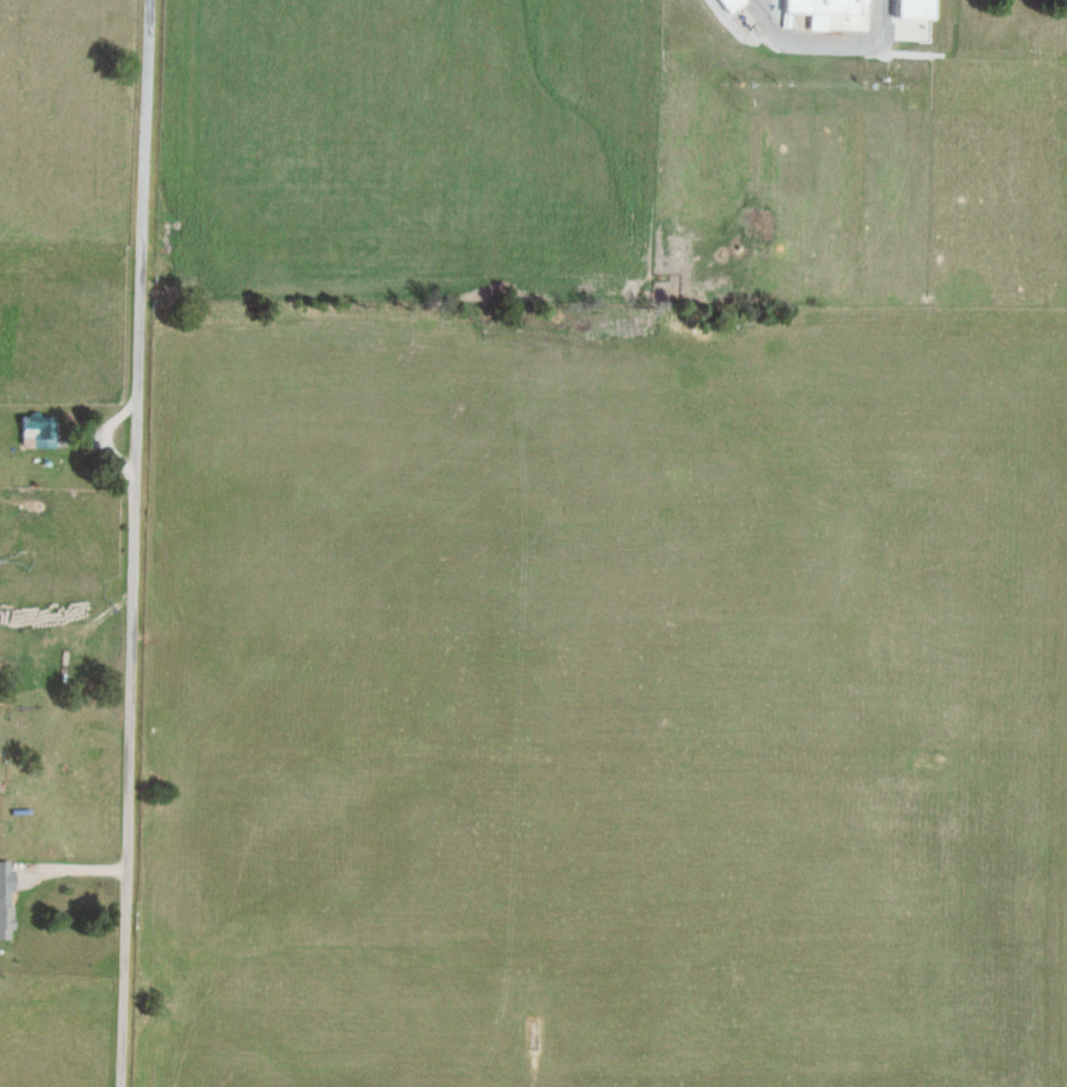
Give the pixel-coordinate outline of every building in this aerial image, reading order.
[(741,0),(716,0),(727,14),(743,2),(741,0)] [(864,32),(865,0),(782,0),(781,14),(807,14),(807,31),(864,32)] [(930,0),(893,0),(893,41),(929,41),(930,0)] [(53,418),(19,417),(18,448),(52,449),(53,418)]
